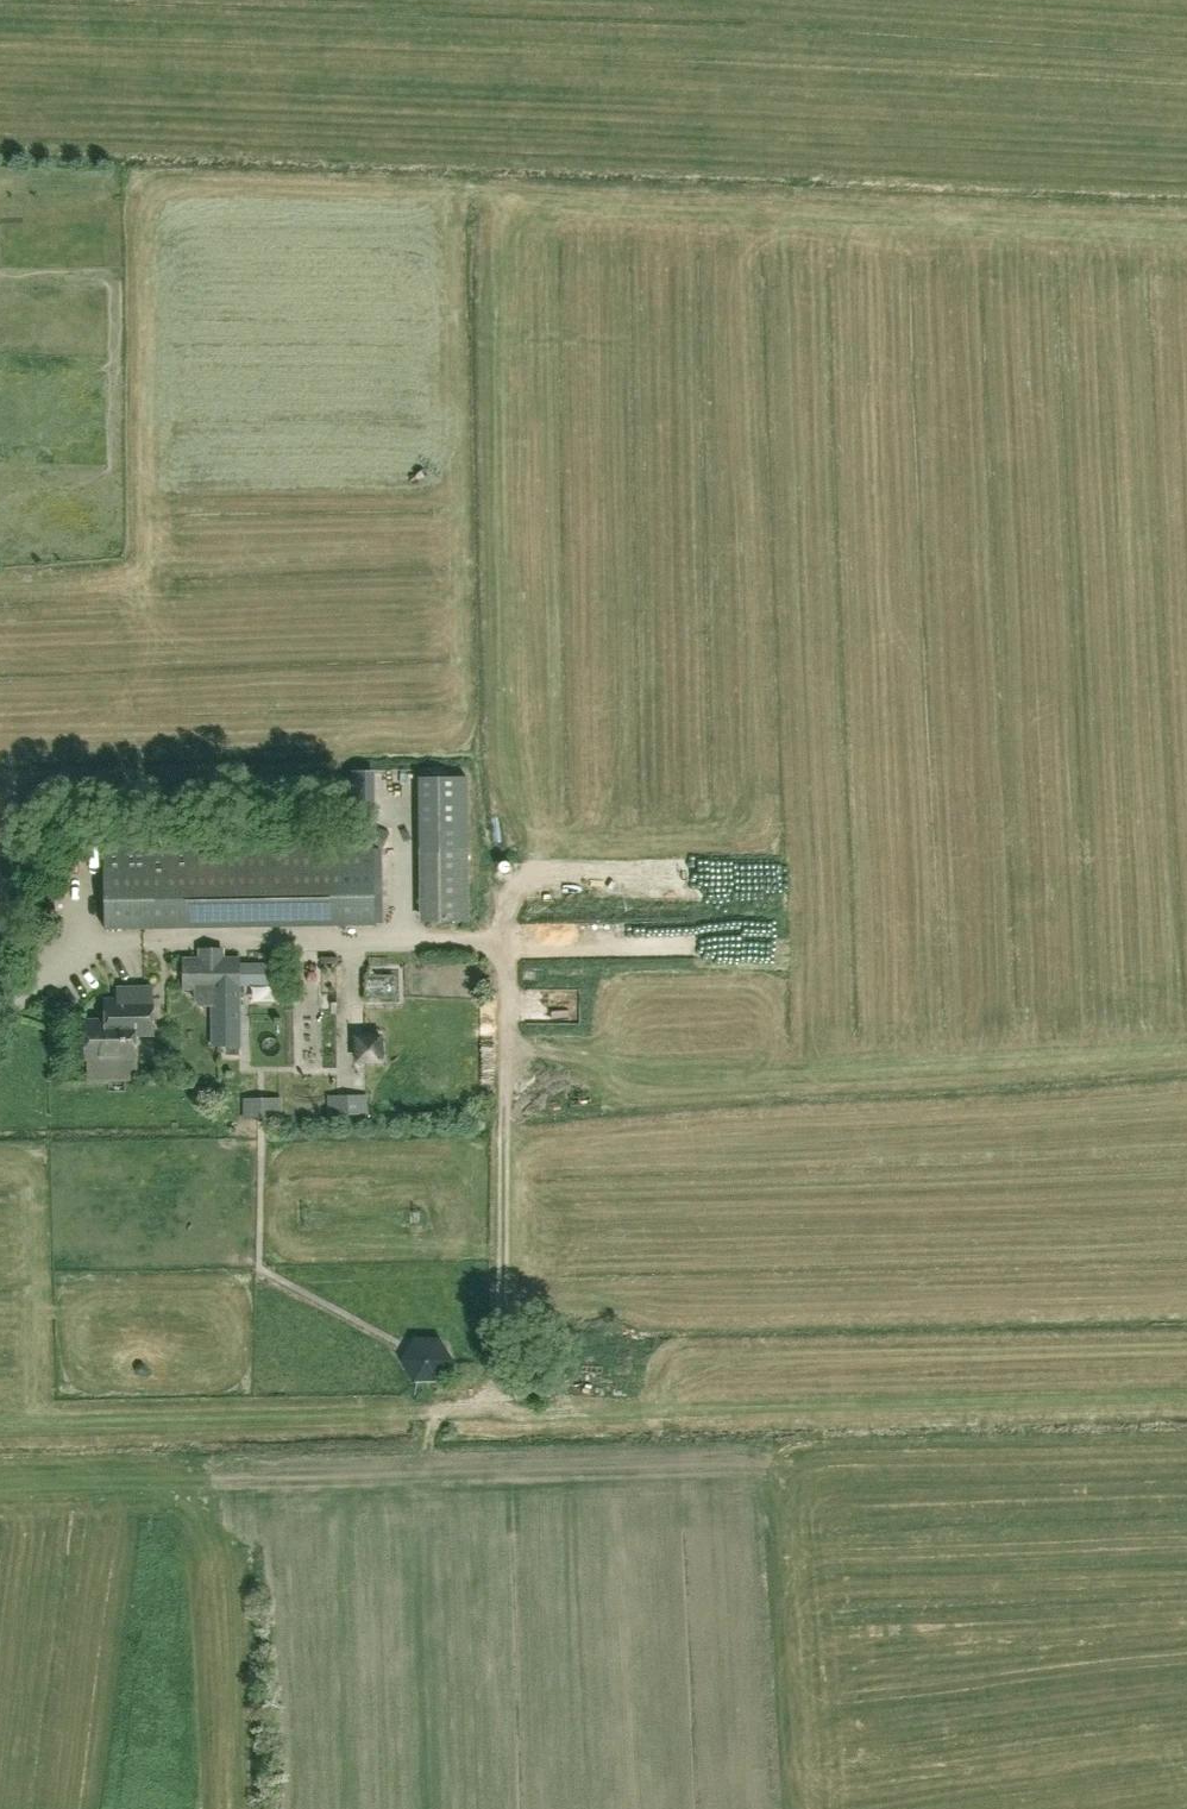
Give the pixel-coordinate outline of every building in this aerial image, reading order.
[(418,787),(423,932),(471,930),(466,785),(418,787)] [(144,928),(143,849),(139,849),(139,828),(103,828),(104,928),(144,928)] [(377,829),(372,842),(383,846),(388,833),(377,829)] [(332,846),(143,849),(144,928),(332,924),(332,846)] [(332,846),(332,924),(373,924),(373,846),(332,846)] [(275,963),(240,963),(240,956),(225,956),(225,947),(198,947),(198,956),(183,957),(183,989),(195,989),(195,1000),(200,1005),(212,1005),(212,1046),(240,1046),(240,986),(275,985),(275,963)] [(364,1005),(395,1005),(395,981),(364,980),(364,1005)] [(104,1020),(85,1020),(85,1059),(135,1058),(135,1037),(153,1037),(152,999),(103,1000),(104,1020)] [(383,1039),(358,1039),(358,1064),(383,1064),(383,1039)] [(360,1097),(335,1098),(336,1116),(360,1115),(360,1097)] [(275,1118),(275,1100),(250,1100),(250,1118),(275,1118)]
